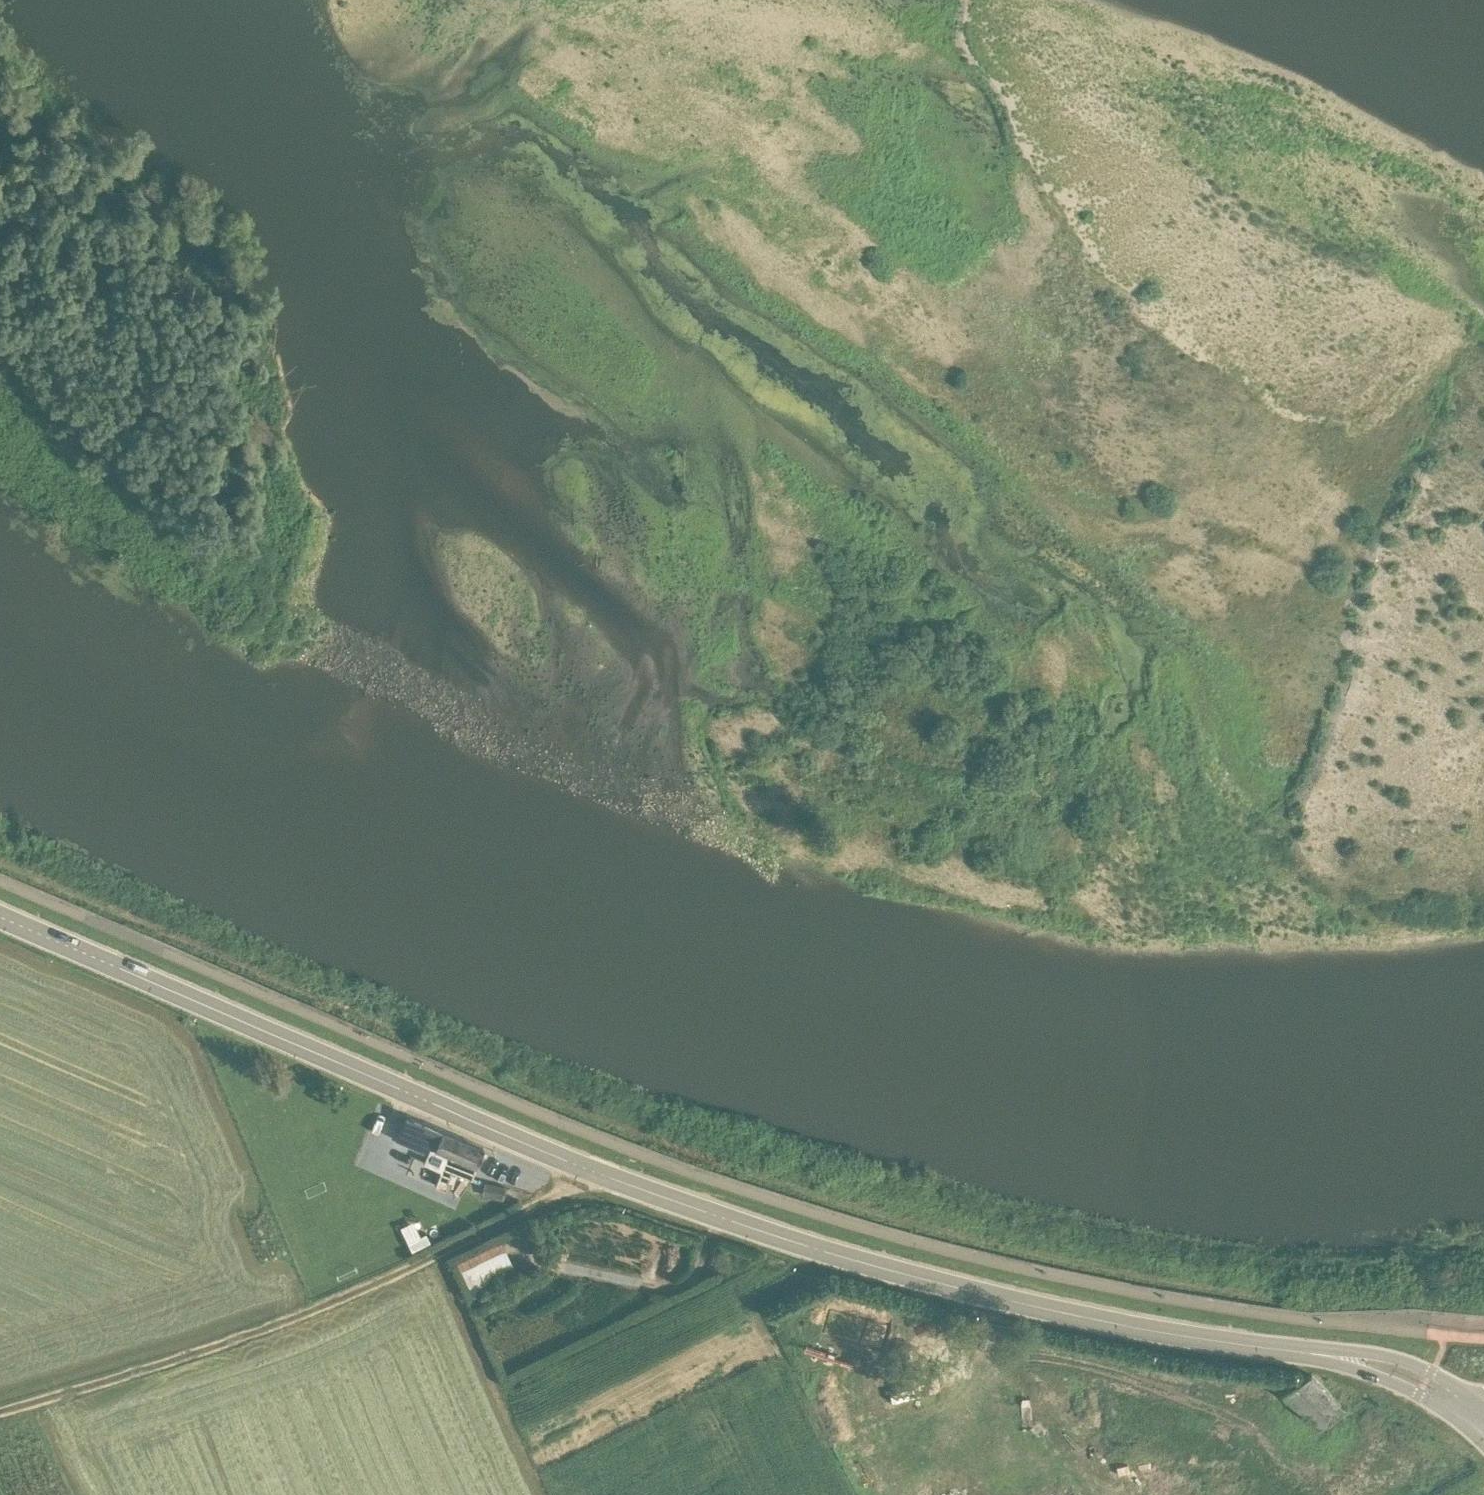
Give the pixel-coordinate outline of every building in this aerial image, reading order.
[(405,1108),(394,1133),(401,1136),(398,1146),(424,1158),(420,1172),(434,1178),(444,1181),(450,1165),(459,1168),(454,1181),(463,1184),(481,1141),(405,1108)] [(482,1173),(479,1188),(501,1192),(502,1189),(515,1191),(517,1186),(503,1183),(504,1178),(482,1173)] [(409,1240),(425,1235),(418,1211),(401,1217),(409,1240)] [(502,1231),(458,1251),(474,1286),(518,1266),(502,1231)]
